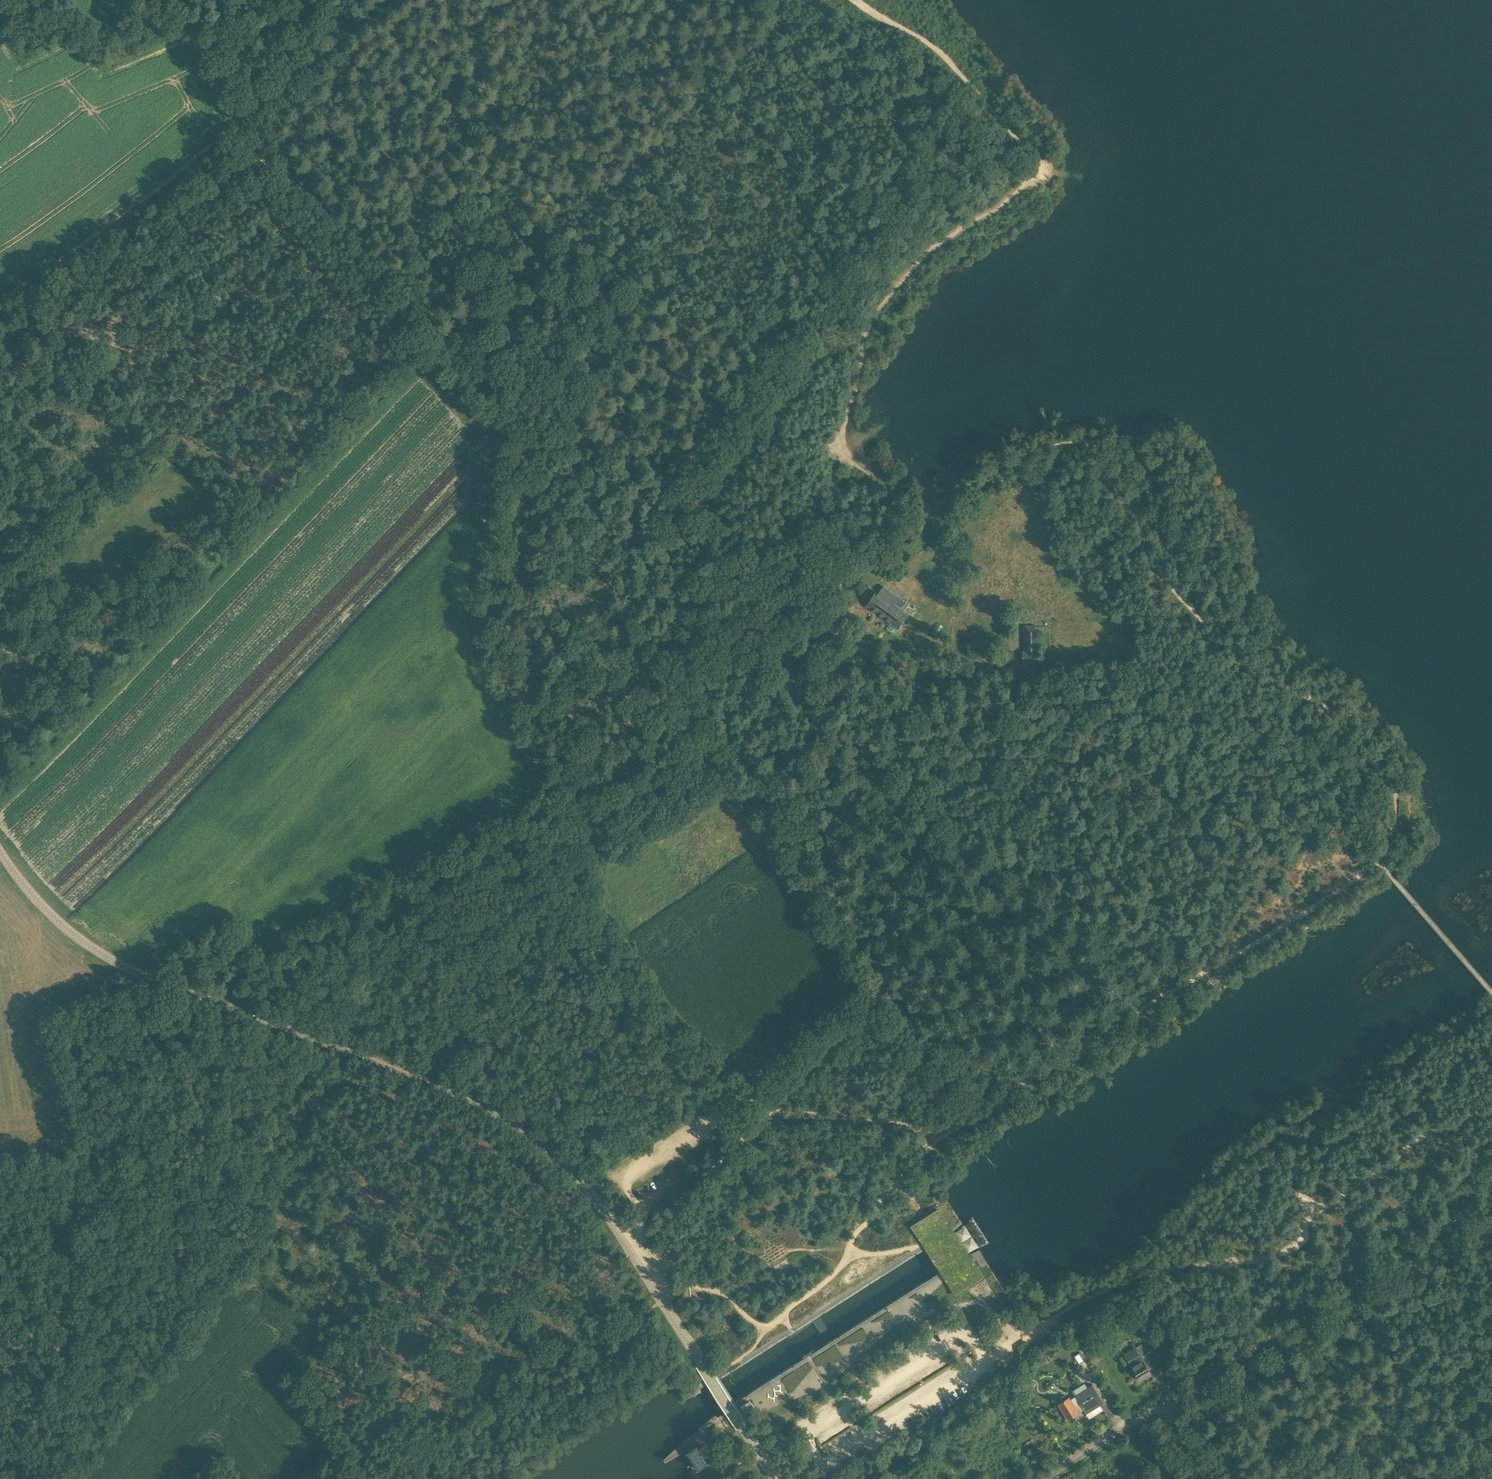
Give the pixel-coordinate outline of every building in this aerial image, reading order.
[(878,592),(877,591),(867,605),(898,628),(909,613),(904,610),(908,605),(887,590),(882,587),(878,592)] [(1023,662),(1037,662),(1036,625),(1024,625),(1025,651),(1023,651),(1023,662)] [(1002,663),(1014,662),(1013,652),(1002,652),(1002,663)] [(957,1272),(948,1278),(956,1292),(969,1284),(979,1278),(970,1264),(961,1270),(955,1260),(964,1254),(952,1235),(942,1241),(936,1231),(946,1225),(937,1211),(926,1218),(914,1226),(923,1239),(932,1233),(939,1243),(929,1249),(942,1269),(951,1263),(957,1272)] [(946,1225),(936,1231),(942,1241),(952,1235),(946,1225)] [(932,1233),(923,1239),(929,1249),(939,1243),(932,1233)] [(970,1264),(964,1254),(955,1260),(961,1270),(970,1264)] [(951,1263),(942,1269),(948,1278),(957,1272),(951,1263)] [(1124,1354),(1140,1380),(1151,1372),(1140,1354),(1145,1350),(1141,1344),(1136,1347),(1135,1347),(1124,1354)] [(1030,1345),(1020,1351),(1023,1357),(1034,1351),(1030,1345)] [(1098,1350),(1090,1355),(1097,1365),(1104,1360),(1098,1350)] [(1023,1367),(1021,1368),(1026,1375),(1030,1372),(1027,1368),(1025,1366),(1025,1365),(1023,1367)] [(1093,1384),(1076,1395),(1070,1398),(1070,1397),(1059,1404),(1068,1419),(1079,1412),(1084,1409),(1086,1413),(1104,1402),(1093,1384)] [(754,1406),(752,1402),(743,1408),(745,1411),(754,1406)] [(687,1452),(698,1469),(708,1463),(708,1462),(707,1463),(705,1460),(711,1456),(704,1444),(698,1448),(697,1447),(698,1446),(697,1446),(687,1452)]
